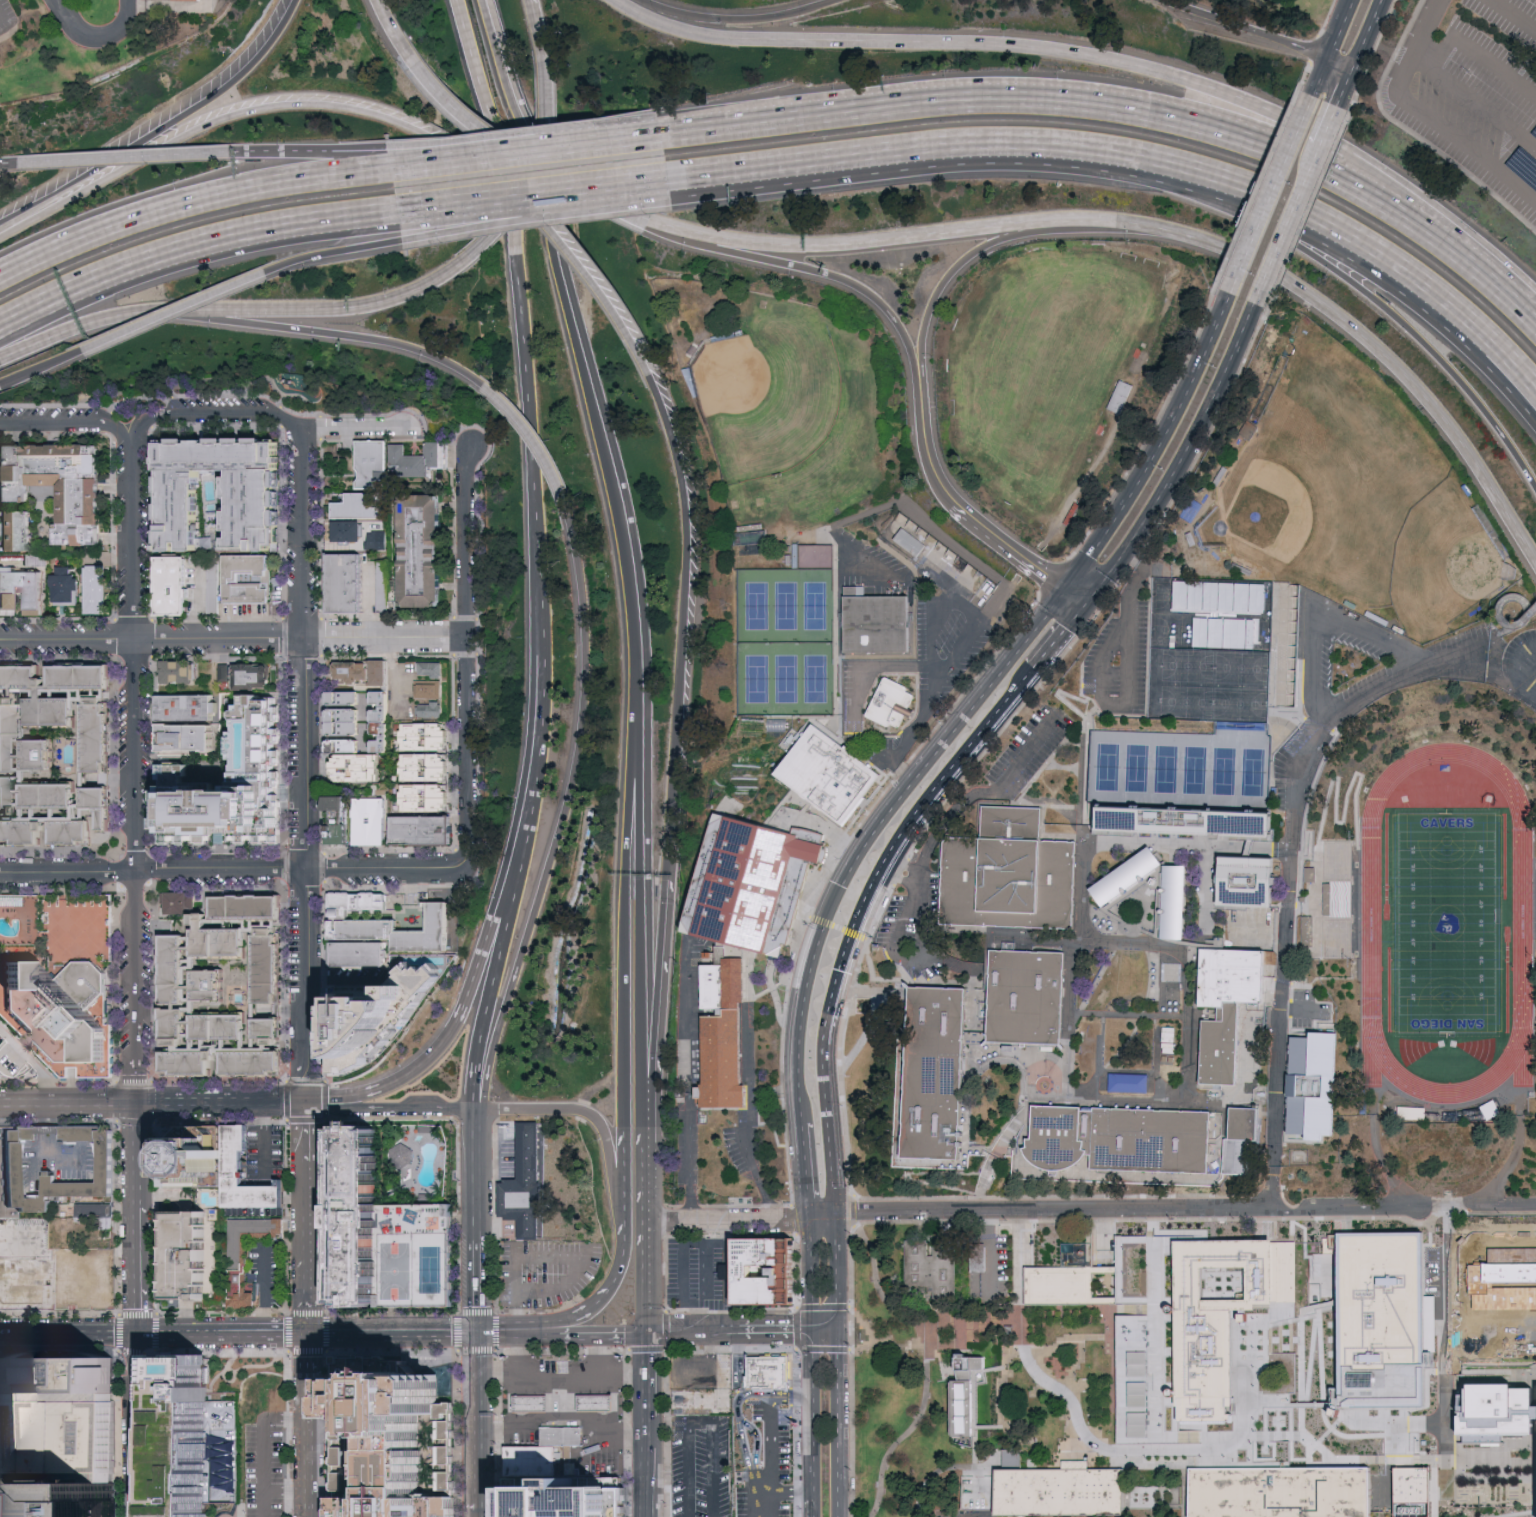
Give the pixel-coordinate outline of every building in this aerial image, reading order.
[(1121,412),(1107,406),(1120,380),(1134,386),(1121,412)] [(354,441),(377,441),(377,488),(354,488),(354,441)] [(156,443),(277,443),(277,544),(269,544),(269,551),(224,551),(224,471),(197,471),(199,551),(157,551),(156,443)] [(391,445),(408,445),(408,456),(426,456),(426,443),(443,443),(443,469),(430,469),(430,478),(400,478),(400,469),(391,469),(391,445)] [(32,505),(0,505),(0,447),(96,446),(97,544),(54,545),(53,522),(59,522),(59,488),(32,489),(32,505)] [(346,493),(381,493),(381,519),(330,519),(330,504),(346,504),(346,493)] [(399,497),(437,496),(438,610),(400,610),(399,497)] [(31,552),(0,553),(0,513),(31,513),(31,552)] [(1003,589),(994,605),(946,570),(938,565),(893,534),(904,515),(945,546),(971,565),(1003,589)] [(331,523),(361,523),(361,543),(331,543),(331,523)] [(373,523),(382,523),(382,531),(387,531),(387,551),(366,551),(366,536),(371,536),(371,531),(373,531),(373,523)] [(799,547),(799,565),(831,564),(831,547),(799,547)] [(47,564),(47,554),(24,553),(24,563),(47,564)] [(224,556),(265,556),(266,603),(224,603),(224,556)] [(329,556),(365,556),(366,615),(329,615),(329,556)] [(156,558),(184,558),(184,611),(156,611),(156,558)] [(386,559),(376,560),(378,610),(388,610),(386,559)] [(86,564),(101,564),(101,613),(87,613),(86,564)] [(9,617),(0,617),(0,568),(5,568),(5,573),(42,572),(43,617),(25,617),(25,587),(9,587),(9,617)] [(53,579),(74,579),(74,604),(53,604),(53,579)] [(1268,583),(1175,580),(1175,609),(1267,612),(1268,583)] [(886,654),(848,656),(848,627),(848,599),(885,598),(910,598),(911,627),(911,653),(886,654)] [(1195,646),(1256,648),(1257,619),(1196,617),(1195,646)] [(1271,684),(1271,686),(1250,686),(1208,685),(1209,656),(1249,656),(1271,656),(1271,684)] [(329,662),(387,662),(387,686),(329,686),(329,662)] [(158,663),(196,663),(196,685),(158,685),(158,663)] [(220,679),(230,679),(230,663),(221,663),(220,679)] [(416,664),(441,664),(440,679),(416,678),(416,664)] [(51,668),(107,667),(107,688),(52,688),(51,668)] [(38,689),(0,689),(0,668),(38,668),(38,689)] [(240,671),(251,672),(251,673),(261,673),(261,683),(251,683),(251,686),(240,685),(240,671)] [(417,681),(441,682),(441,699),(416,699),(417,681)] [(919,701),(905,731),(886,725),(869,719),(885,688),(886,685),(888,681),(904,688),(911,691),(909,694),(919,701)] [(155,761),(158,850),(282,846),(277,689),(232,691),(235,783),(190,784),(189,760),(155,761)] [(329,707),(329,693),(357,693),(357,707),(329,707)] [(371,693),(386,693),(387,752),(372,752),(371,693)] [(1270,696),(1270,726),(1250,725),(1206,724),(1208,695),(1250,696),(1270,696)] [(157,696),(212,696),(212,719),(157,720),(157,696)] [(24,698),(73,698),(73,723),(24,724),(24,698)] [(49,770),(0,772),(0,699),(4,699),(4,706),(18,706),(19,740),(48,739),(49,770)] [(416,703),(442,704),(442,722),(416,721),(416,703)] [(83,707),(102,707),(102,773),(83,773),(83,707)] [(327,712),(359,712),(359,736),(327,735),(327,712)] [(786,718),(768,717),(768,730),(786,730),(786,718)] [(403,726),(445,725),(445,750),(404,751),(403,726)] [(158,727),(211,726),(211,753),(159,754),(158,727)] [(860,810),(846,830),(826,816),(819,810),(777,778),(799,749),(815,728),(826,736),(844,749),(883,778),(860,810)] [(327,740),(358,740),(359,753),(327,754),(327,740)] [(401,755),(445,755),(445,781),(401,781),(401,755)] [(334,756),(377,756),(377,783),(333,783),(333,777),(330,777),(330,763),(334,763),(334,756)] [(15,814),(0,815),(0,778),(14,778),(15,814)] [(25,787),(73,785),(74,807),(25,809),(25,787)] [(401,786),(445,786),(445,813),(401,813),(401,786)] [(85,791),(108,791),(108,833),(91,833),(91,846),(51,846),(51,823),(85,823),(85,791)] [(348,798),(349,845),(329,846),(327,799),(348,798)] [(355,799),(385,799),(385,847),(356,847),(355,799)] [(1108,827),(1232,832),(1232,831),(1281,833),(1282,810),(1269,809),(1268,817),(1262,817),(1262,809),(1108,803),(1108,827)] [(1045,812),(1045,843),(1069,844),(1079,844),(1078,869),(1076,930),(1076,933),(1070,933),(1009,931),(974,930),(949,930),(944,930),(947,870),(948,849),(948,840),(987,841),(987,811),(1008,811),(1045,812)] [(695,931),(786,951),(787,945),(778,943),(779,936),(780,936),(797,854),(825,860),(830,836),(721,813),(695,931)] [(392,817),(450,817),(450,843),(392,843),(392,817)] [(39,846),(0,845),(0,822),(39,823),(39,846)] [(1102,908),(1088,889),(1149,847),(1162,866),(1102,908)] [(1269,867),(1269,869),(1277,869),(1278,910),(1252,909),(1223,908),(1223,867),(1223,862),(1251,862),(1269,862),(1269,867)] [(1185,943),(1162,942),(1167,868),(1189,870),(1185,943)] [(161,894),(191,894),(191,896),(194,896),(194,908),(186,908),(186,914),(166,914),(166,905),(161,905),(161,894)] [(329,894),(385,894),(385,912),(347,912),(347,921),(391,920),(392,931),(425,931),(425,904),(448,903),(449,950),(392,951),(392,939),(329,940),(329,894)] [(56,1082),(0,1019),(0,899),(105,898),(109,1081),(56,1082)] [(212,898),(279,898),(279,918),(212,919),(212,898)] [(191,916),(207,915),(207,930),(244,929),(245,959),(192,959),(192,930),(198,930),(198,926),(192,926),(191,916)] [(161,935),(183,935),(184,1005),(162,1005),(161,935)] [(254,935),(275,935),(276,1003),(255,1003),(254,935)] [(331,944),(382,943),(382,965),(332,966),(331,944)] [(742,1006),(743,1054),(743,1090),(749,1090),(750,1102),(740,1103),(738,1114),(708,1114),(707,1114),(708,1075),(694,1073),(695,1055),(697,1039),(706,1039),(706,1019),(707,1019),(728,1019),(727,1011),(707,1011),(707,994),(707,968),(719,968),(718,948),(727,948),(726,961),(748,962),(749,993),(750,1006),(742,1006)] [(1268,989),(1268,1009),(1252,1008),(1243,1008),(1242,1050),(1241,1092),(1202,1090),(1203,1050),(1205,1024),(1221,1023),(1221,1011),(1203,1011),(1203,989),(1203,952),(1252,954),(1269,954),(1268,989)] [(1067,991),(1065,1049),(1010,1048),(992,1048),(994,991),(995,953),(1010,953),(1068,955),(1067,991)] [(458,954),(412,1020),(380,1054),(359,1071),(344,1080),(332,1081),(331,987),(390,985),(389,957),(458,954)] [(1184,965),(1184,990),(1184,1015),(1162,1015),(1161,990),(1161,989),(1171,989),(1171,984),(1163,984),(1164,965),(1184,965)] [(195,971),(222,971),(223,1002),(195,1002),(195,971)] [(951,1164),(907,1165),(909,1114),(911,1053),(913,992),(914,991),(949,991),(969,991),(968,1052),(966,1113),(965,1164),(951,1164)] [(163,1010),(183,1010),(183,1041),(163,1041),(163,1010)] [(195,1016),(244,1016),(244,1040),(195,1040),(195,1016)] [(1104,1073),(1083,1073),(1083,1025),(1105,1026),(1104,1073)] [(1178,1078),(1157,1078),(1157,1028),(1178,1029),(1178,1078)] [(1287,1135),(1307,1135),(1307,1142),(1322,1142),(1323,1138),(1334,1138),(1337,1034),(1312,1033),(1311,1037),(1291,1037),(1287,1135)] [(222,1053),(279,1052),(279,1073),(223,1074),(222,1053)] [(163,1053),(209,1053),(209,1074),(162,1074),(163,1053)] [(1104,1095),(1104,1075),(1155,1074),(1155,1095),(1104,1095)] [(1483,1105),(1490,1118),(1503,1111),(1496,1098),(1483,1105)] [(1213,1172),(1214,1178),(1193,1178),(1133,1178),(1072,1178),(1016,1179),(1015,1174),(1015,1150),(1031,1150),(1031,1143),(1036,1143),(1036,1113),(1036,1111),(1071,1112),(1081,1112),(1132,1114),(1193,1116),(1213,1117),(1213,1172)] [(1253,1172),(1253,1181),(1228,1180),(1227,1172),(1225,1144),(1235,1144),(1235,1113),(1253,1113),(1266,1113),(1265,1147),(1254,1147),(1254,1148),(1253,1172)] [(318,1123),(374,1122),(445,1122),(446,1200),(446,1240),(447,1299),(447,1306),(331,1307),(319,1307),(318,1123)] [(219,1185),(162,1184),(159,1151),(184,1123),(221,1124),(219,1185)] [(47,1218),(47,1201),(111,1201),(110,1125),(0,1126),(0,1218),(47,1218)] [(515,1125),(537,1125),(538,1243),(515,1243),(515,1223),(502,1223),(502,1219),(496,1219),(496,1186),(502,1186),(502,1183),(515,1183),(515,1125)] [(230,1205),(230,1172),(247,1172),(247,1185),(283,1185),(283,1176),(290,1176),(290,1205),(230,1205)] [(114,1202),(77,1202),(77,1216),(57,1216),(57,1247),(68,1247),(68,1229),(79,1229),(79,1220),(95,1220),(94,1229),(87,1229),(87,1245),(106,1245),(106,1227),(114,1227),(114,1202)] [(165,1213),(166,1299),(217,1299),(215,1212),(165,1213)] [(226,1218),(228,1306),(258,1305),(257,1291),(243,1291),(242,1232),(286,1231),(285,1217),(226,1218)] [(1337,1408),(1337,1404),(1337,1301),(1337,1233),(1422,1233),(1422,1408),(1337,1408)] [(1243,1420),(1187,1420),(1186,1238),(1302,1237),(1303,1301),(1242,1301),(1243,1420)] [(731,1238),(732,1305),(788,1304),(788,1238),(731,1238)] [(930,1243),(933,1248),(955,1248),(955,1299),(933,1300),(933,1291),(905,1291),(905,1243),(930,1243)] [(54,1308),(112,1308),(111,1252),(90,1252),(90,1253),(72,1253),(72,1252),(54,1252),(54,1308)] [(1481,1278),(1513,1278),(1514,1267),(1481,1266),(1481,1278)] [(1091,1268),(1024,1269),(1024,1305),(1091,1304),(1091,1301),(1091,1270),(1091,1268)] [(1535,1303),(1535,1277),(1522,1277),(1523,1303),(1535,1303)] [(1514,1282),(1479,1281),(1478,1310),(1513,1311),(1514,1282)] [(974,1354),(974,1360),(987,1360),(987,1375),(975,1375),(974,1443),(954,1442),(955,1380),(945,1380),(945,1362),(955,1362),(955,1354),(974,1354)] [(795,1388),(779,1389),(780,1400),(771,1400),(760,1400),(760,1389),(749,1389),(748,1359),(748,1355),(771,1355),(794,1355),(794,1358),(795,1388)] [(130,1396),(0,1395),(0,1357),(131,1357),(130,1396)] [(202,1502),(202,1516),(157,1516),(154,1358),(207,1357),(208,1391),(239,1391),(239,1421),(241,1502),(202,1502)] [(451,1404),(436,1403),(438,1377),(415,1377),(408,1365),(400,1357),(330,1359),(321,1379),(321,1516),(451,1516),(451,1404)] [(1467,1430),(1535,1431),(1535,1380),(1467,1380),(1467,1430)] [(129,1482),(0,1482),(0,1395),(130,1396),(129,1482)] [(529,1417),(517,1417),(517,1400),(528,1400),(550,1401),(551,1416),(529,1417)] [(582,1416),(582,1400),(616,1400),(616,1415),(582,1416)] [(585,1431),(585,1448),(546,1448),(547,1432),(585,1431)] [(1399,1468),(1400,1516),(1435,1515),(1434,1467),(1399,1468)] [(1369,1468),(1369,1516),(1188,1516),(1188,1469),(1369,1468)] [(1122,1471),(1122,1516),(995,1516),(995,1511),(995,1471),(1122,1471)] [(129,1482),(129,1516),(0,1516),(0,1482),(129,1482)] [(501,1516),(627,1516),(626,1484),(501,1485),(501,1516)]
